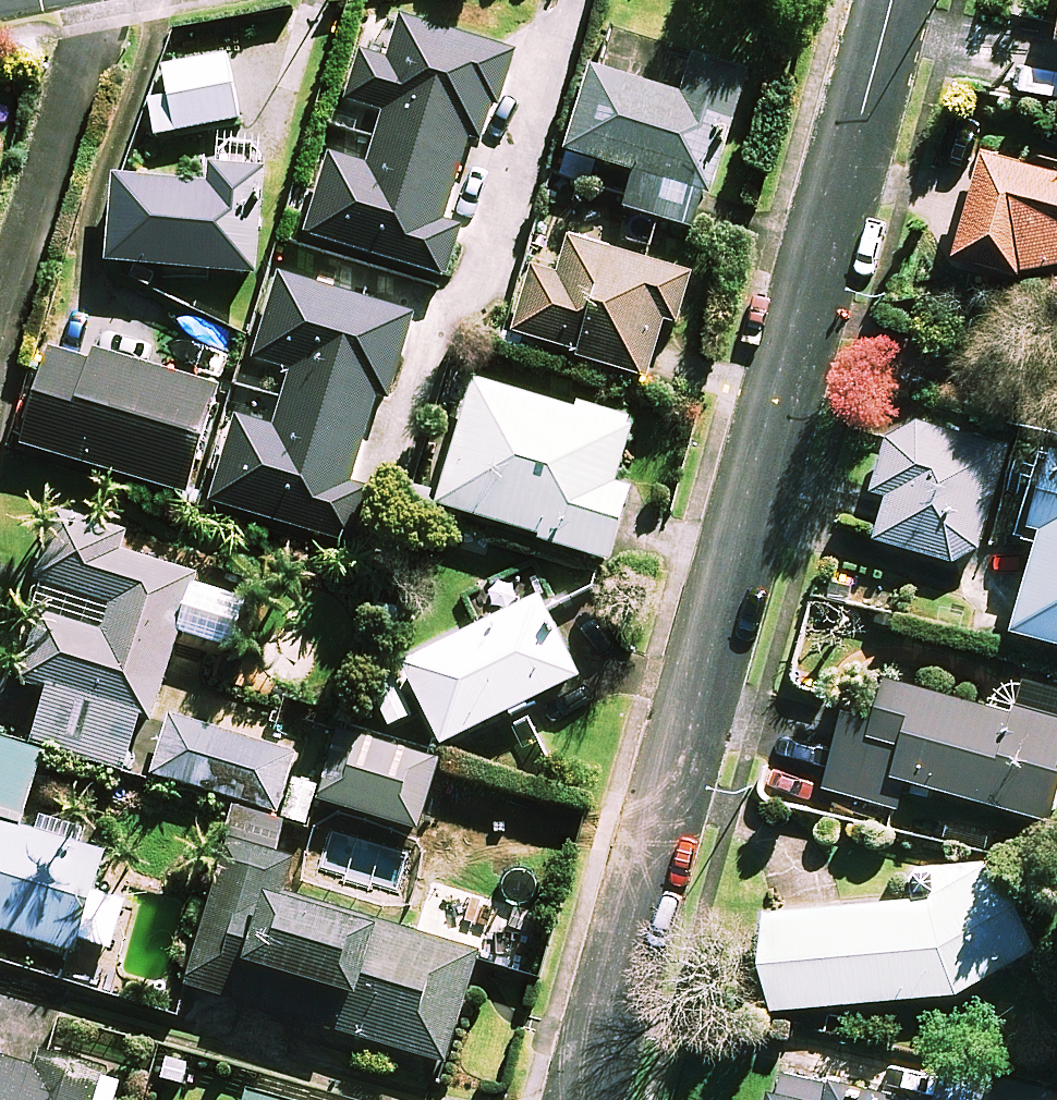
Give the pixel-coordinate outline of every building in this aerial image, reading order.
[(378,147),(463,174),(472,144),(484,147),(495,110),(502,112),(519,57),(402,20),(389,63),(365,56),(349,104),(387,116),(378,147)] [(238,101),(231,59),(165,70),(170,101),(151,104),(157,138),(242,124),(238,101)] [(594,72),(568,156),(596,165),(643,179),(706,198),(713,200),(751,77),(696,60),(684,99),(594,72)] [(266,150),(219,147),(216,190),(118,184),(112,270),(152,272),(258,279),(266,150)] [(447,224),(463,174),(378,147),(371,170),(331,158),(306,239),(449,283),(466,230),(447,224)] [(1024,279),(1026,271),(1056,266),(1056,172),(987,153),(958,262),(1024,279)] [(590,186),(596,165),(568,156),(562,177),(590,186)] [(695,232),(706,198),(643,179),(633,213),(695,232)] [(694,278),(572,242),(561,280),(533,271),(513,338),(581,358),(579,363),(649,384),(667,325),(679,329),(694,278)] [(286,402),(371,429),(380,401),(391,405),(419,318),(283,275),(256,362),(294,374),(286,402)] [(96,356),(92,367),(55,355),(26,449),(189,498),(221,394),(96,356)] [(577,414),(476,383),(438,508),(543,539),(542,543),(613,565),(635,492),(618,487),(636,430),(630,428),(632,421),(580,406),(577,414)] [(353,486),(371,429),(286,402),(276,432),(238,420),(212,504),(355,549),(373,492),(353,486)] [(1011,446),(920,421),(889,437),(874,492),(890,496),(879,539),(958,560),(984,546),(1011,446)] [(1056,449),(1036,525),(1046,528),(1018,631),(1056,642),(1056,449)] [(153,734),(185,629),(228,642),(241,597),(198,584),(205,562),(77,523),(45,630),(68,637),(35,747),(127,775),(141,730),(153,734)] [(584,682),(544,600),(402,668),(442,750),(584,682)] [(859,670),(826,788),(902,809),(910,780),(1056,821),(1056,816),(1056,716),(1018,705),(1016,713),(859,670)] [(296,749),(169,719),(154,781),(281,811),(296,749)] [(0,744),(0,933),(77,957),(81,943),(114,953),(128,906),(96,897),(108,859),(23,833),(46,759),(0,744)] [(438,766),(369,747),(359,782),(326,773),(317,805),(420,833),(438,766)] [(930,900),(987,867),(987,863),(919,867),(911,880),(914,901),(930,900)] [(987,867),(930,900),(914,901),(771,913),(778,1009),(961,994),(1041,949),(993,864),(987,867)] [(479,957),(223,881),(190,989),(447,1066),(479,957)] [(0,1053),(0,1099),(119,1099),(122,1090),(0,1053)] [(992,1078),(943,1067),(936,1099),(987,1099),(992,1078)] [(832,1079),(831,1084),(785,1073),(780,1095),(771,1093),(770,1099),(919,1099),(832,1079)] [(992,1076),(992,1078),(987,1099),(1056,1099),(1056,1091),(992,1076)]
